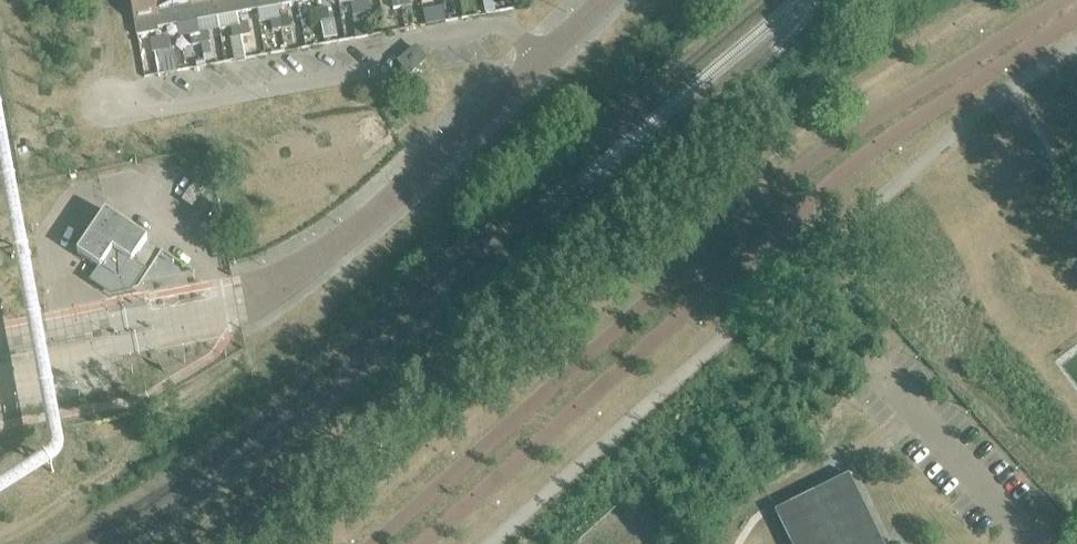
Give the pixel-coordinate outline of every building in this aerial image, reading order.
[(158,27),(156,27),(151,0),(130,0),(136,36),(159,31),(158,27)] [(172,0),(151,0),(156,27),(158,27),(176,24),(172,0)] [(176,24),(178,35),(189,33),(198,31),(196,20),(192,0),(172,0),(176,24)] [(196,20),(198,31),(207,30),(220,27),(218,16),(216,16),(213,0),(192,0),(196,20)] [(216,16),(218,16),(220,27),(230,26),(232,38),(236,60),(246,58),(242,36),(241,37),(238,24),(240,24),(238,12),(236,12),(234,0),(213,0),(216,16)] [(236,12),(238,12),(256,8),(254,0),(234,0),(236,12)] [(256,8),(258,8),(260,20),(268,18),(271,31),(281,30),(278,17),(276,5),(275,0),(254,0),(256,8)] [(371,19),(369,13),(367,0),(359,2),(362,21),(363,20),(371,19)] [(392,9),(401,7),(400,0),(391,0),(392,9)] [(362,21),(359,2),(350,4),(356,37),(365,35),(363,20),(362,21)] [(328,8),(319,10),(321,22),(330,21),(328,8)] [(435,24),(445,22),(443,8),(432,10),(435,24)] [(319,10),(310,11),(312,24),(321,22),(319,10)] [(287,15),(278,17),(281,30),(289,28),(287,15)] [(330,21),(321,22),(324,39),(336,36),(333,20),(330,21)] [(247,23),(240,24),(238,24),(241,37),(242,36),(249,35),(247,23)] [(207,30),(198,31),(200,44),(208,43),(209,43),(207,30)] [(198,31),(189,33),(191,46),(200,44),(198,31)] [(167,38),(158,39),(160,52),(161,51),(164,72),(178,70),(174,46),(168,47),(167,38)] [(160,52),(158,39),(149,41),(151,53),(160,52)] [(210,54),(208,43),(200,44),(202,55),(210,54)] [(417,48),(398,65),(408,76),(427,59),(417,48)] [(108,209),(75,252),(96,267),(91,274),(114,289),(136,286),(151,264),(138,255),(152,236),(108,209)] [(774,511),(790,543),(883,543),(849,474),(774,511)]
